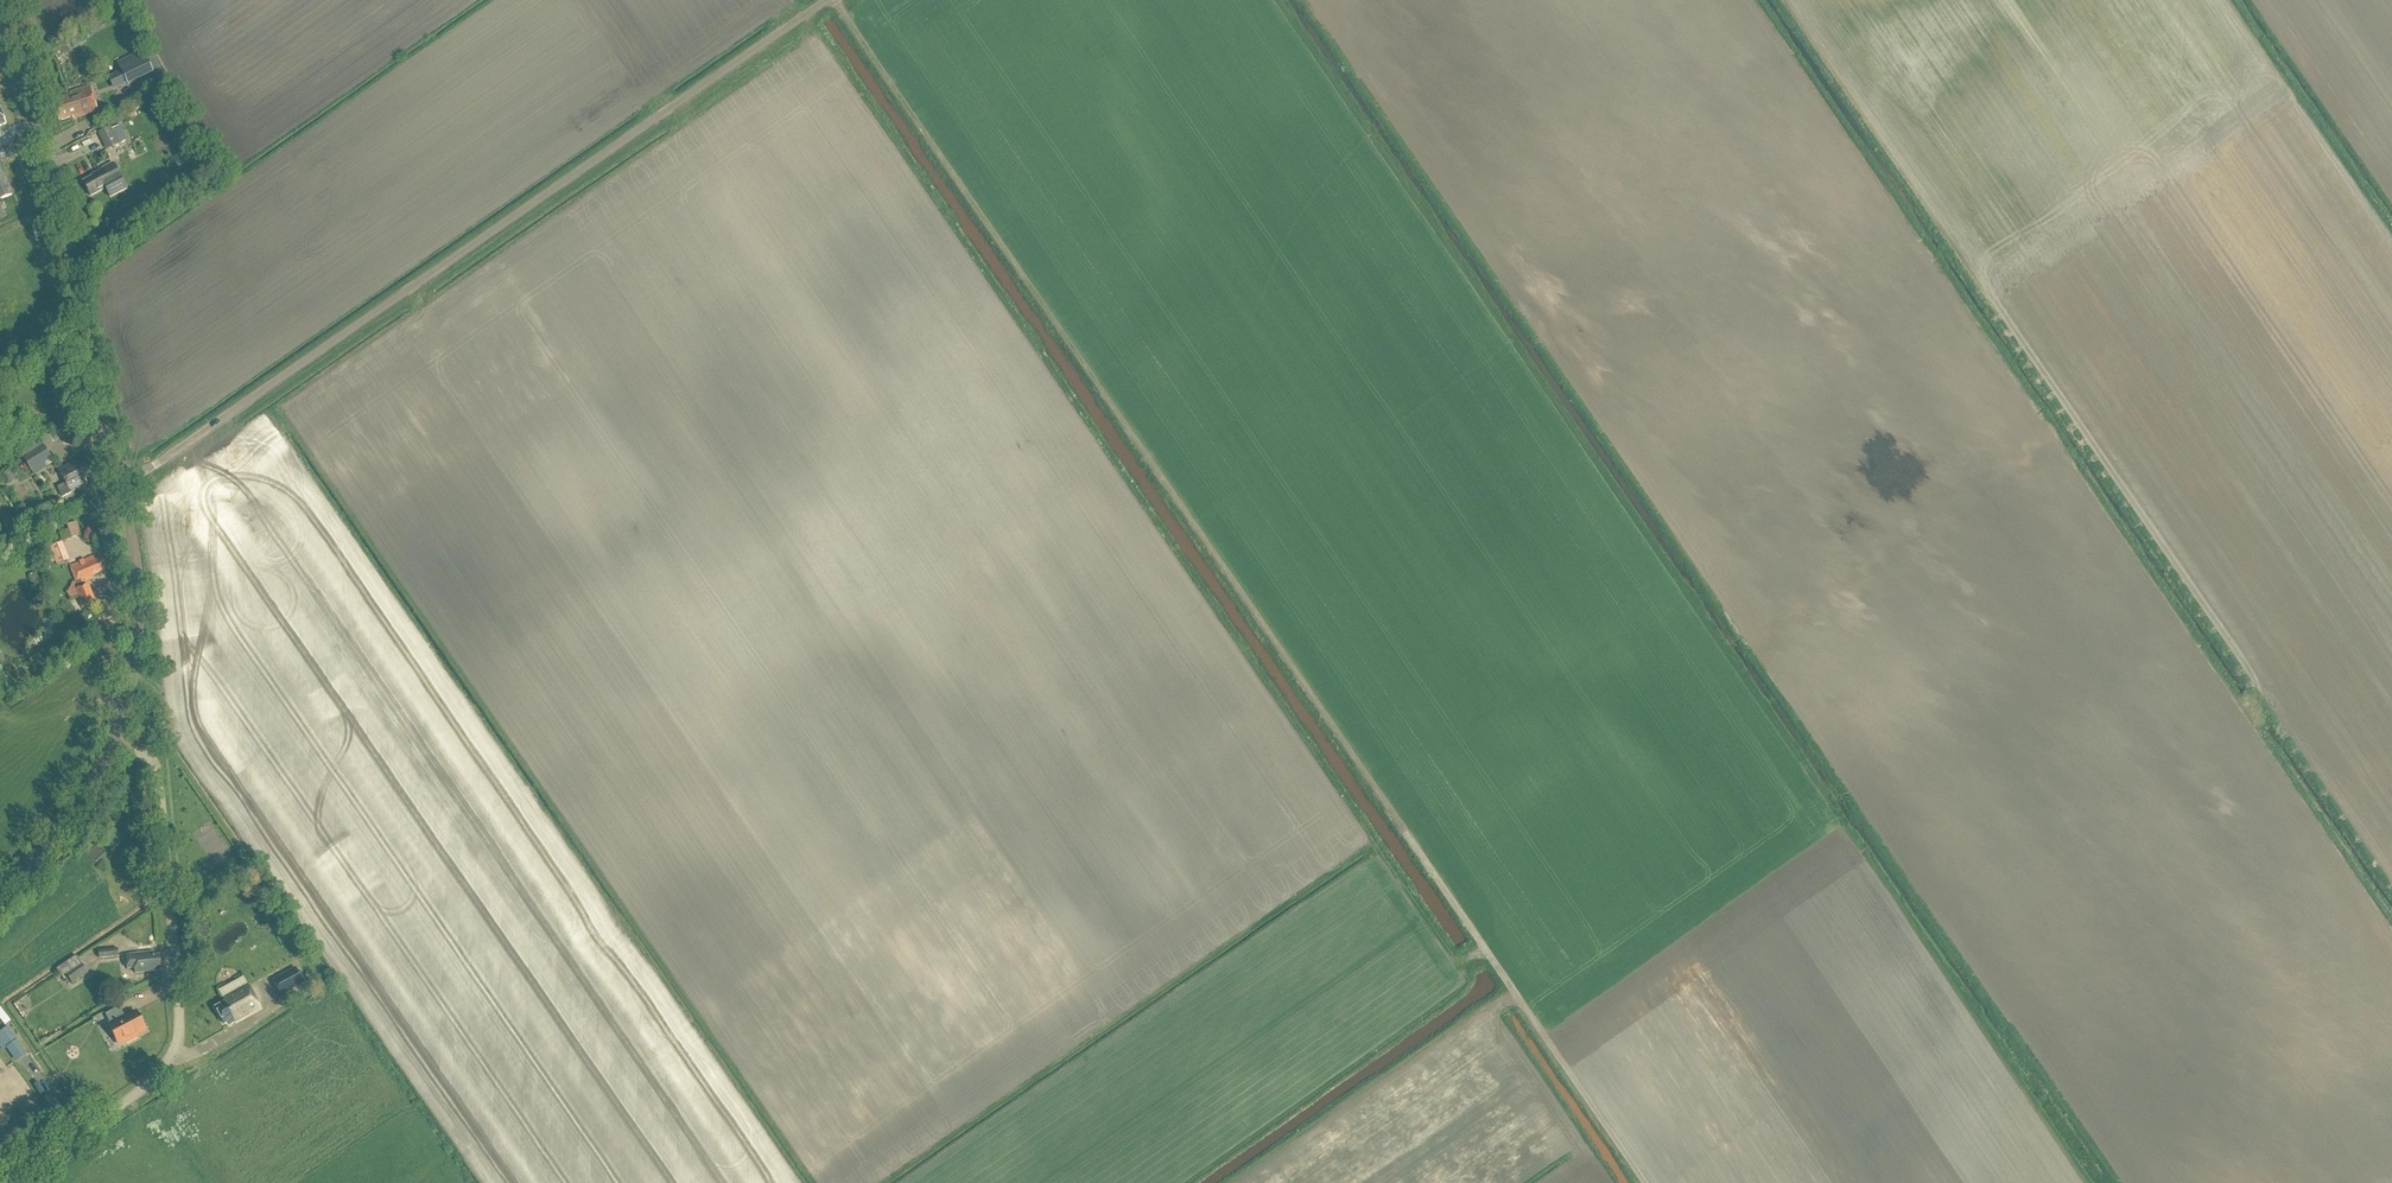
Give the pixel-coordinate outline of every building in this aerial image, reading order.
[(121,73),(127,84),(153,71),(144,54),(118,67),(121,73)] [(52,104),(58,122),(72,117),(73,120),(97,112),(89,87),(70,93),(70,95),(62,98),(63,100),(52,104)] [(127,141),(120,126),(113,130),(112,127),(99,133),(107,150),(127,141)] [(111,163),(103,166),(111,182),(119,179),(111,163)] [(11,195),(0,168),(0,200),(11,195)] [(103,170),(96,173),(97,175),(82,183),(90,197),(112,186),(103,170)] [(154,202),(157,207),(163,203),(160,198),(154,202)] [(52,459),(43,445),(22,457),(30,471),(52,459)] [(65,484),(57,488),(62,498),(71,493),(70,491),(86,483),(85,480),(95,475),(85,457),(58,471),(65,484)] [(15,479),(8,470),(0,475),(8,485),(15,479)] [(65,523),(68,531),(77,528),(74,520),(65,523)] [(50,548),(57,566),(68,561),(61,543),(50,548)] [(99,561),(96,562),(94,557),(70,567),(78,586),(79,589),(75,591),(82,608),(96,603),(89,585),(84,587),(83,584),(93,580),(92,576),(104,572),(99,561)] [(119,949),(99,952),(100,960),(120,958),(119,949)] [(128,970),(136,969),(136,973),(162,971),(161,956),(155,957),(155,954),(127,957),(128,970)] [(64,975),(72,985),(87,974),(74,956),(54,970),(60,977),(64,975)] [(303,983),(296,969),(273,982),(280,995),(303,983)] [(248,986),(223,1000),(225,1003),(215,1009),(224,1025),(228,1023),(230,1026),(261,1009),(248,986)] [(112,1022),(125,1043),(150,1027),(147,1021),(150,1019),(142,1005),(112,1022)] [(0,1033),(0,1038),(2,1041),(7,1048),(16,1042),(11,1034),(7,1028),(0,1033)] [(29,1119),(8,1132),(13,1140),(34,1127),(29,1119)]
